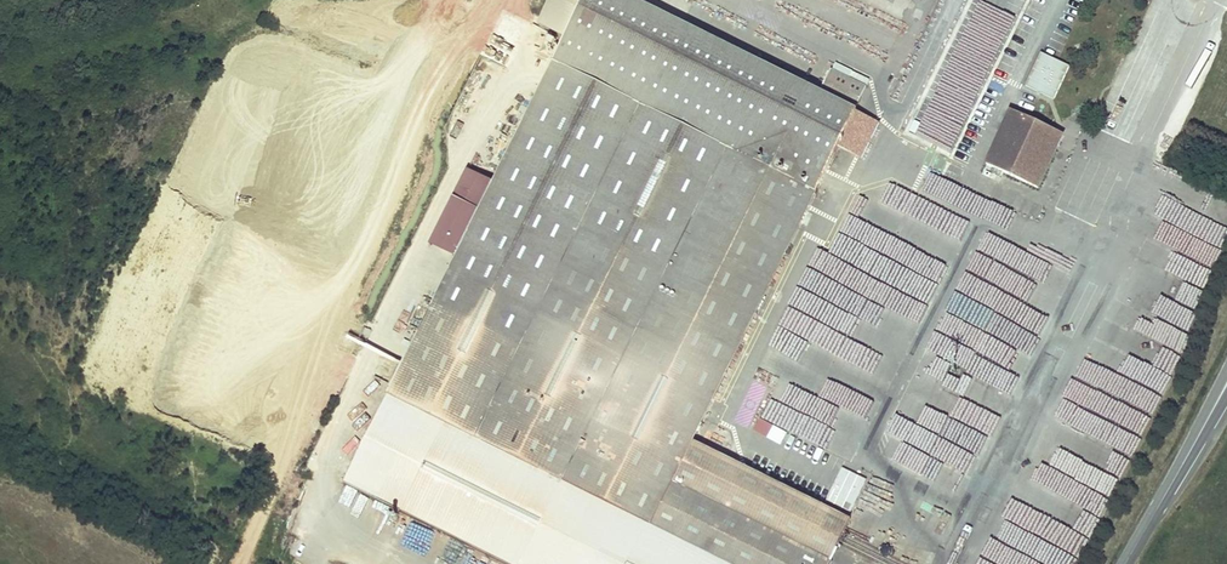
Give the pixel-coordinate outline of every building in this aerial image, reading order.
[(618,0),(586,0),(347,480),(517,563),(796,563),(800,556),(817,563),(831,563),(855,514),(693,435),(833,152),(856,164),(874,128),(849,116),(814,99),(618,0)] [(586,0),(551,0),(537,28),(565,42),(586,0)] [(1054,99),(1069,66),(1040,52),(1025,86),(1054,99)] [(814,99),(849,116),(861,92),(827,74),(814,99)] [(1012,108),(985,161),(1036,186),(1057,145),(1051,128),(1012,108)] [(1063,133),(1051,128),(1057,145),(1063,133)] [(878,247),(885,231),(847,216),(840,233),(878,247)] [(815,252),(809,271),(865,289),(871,270),(815,252)] [(857,336),(862,317),(845,312),(839,330),(857,336)] [(1117,398),(1124,381),(1111,376),(1105,393),(1117,398)] [(1135,386),(1126,402),(1149,416),(1158,401),(1135,386)] [(759,419),(753,432),(781,445),(787,431),(759,419)] [(915,469),(918,451),(905,449),(902,467),(915,469)] [(826,500),(851,511),(866,479),(841,467),(826,500)] [(1111,497),(1119,480),(1109,475),(1101,492),(1111,497)] [(800,556),(796,563),(817,563),(800,556)]
